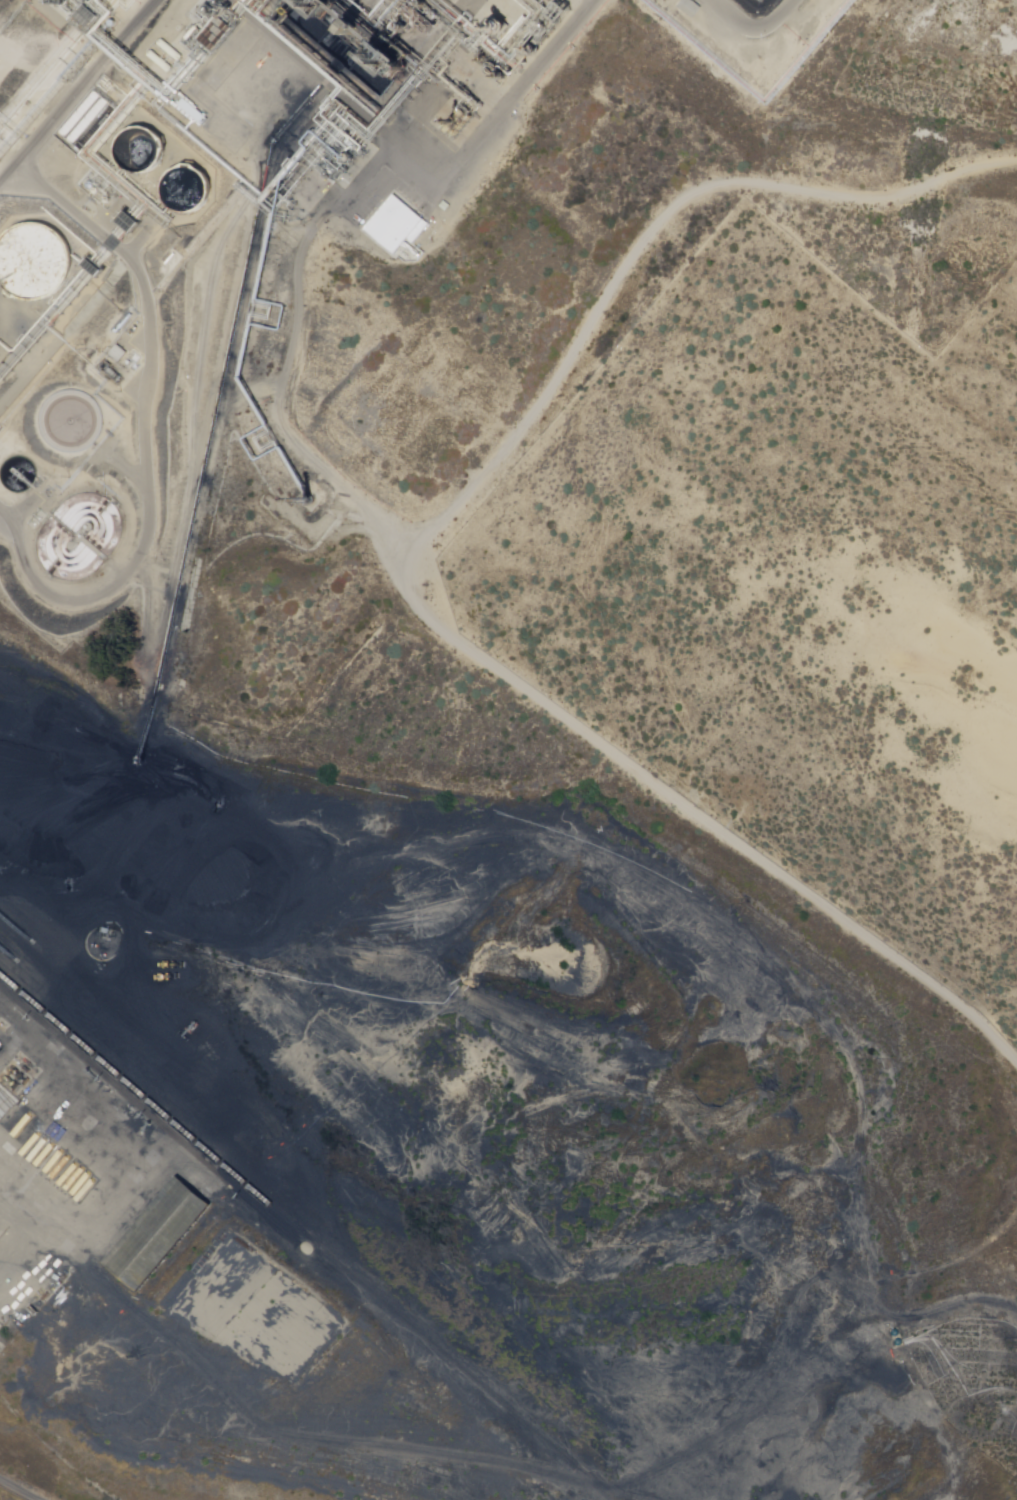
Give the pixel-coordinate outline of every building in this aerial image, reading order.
[(687,0),(684,0),(679,7),(682,9),(683,7),(694,15),(699,9),(687,0)] [(64,131),(84,144),(109,105),(89,92),(64,131)] [(394,195),(364,229),(396,258),(426,223),(394,195)] [(443,202),(439,206),(445,211),(449,206),(443,202)] [(28,228),(0,275),(0,277),(41,301),(70,253),(28,228)] [(179,1178),(106,1263),(141,1293),(214,1208),(179,1178)]
